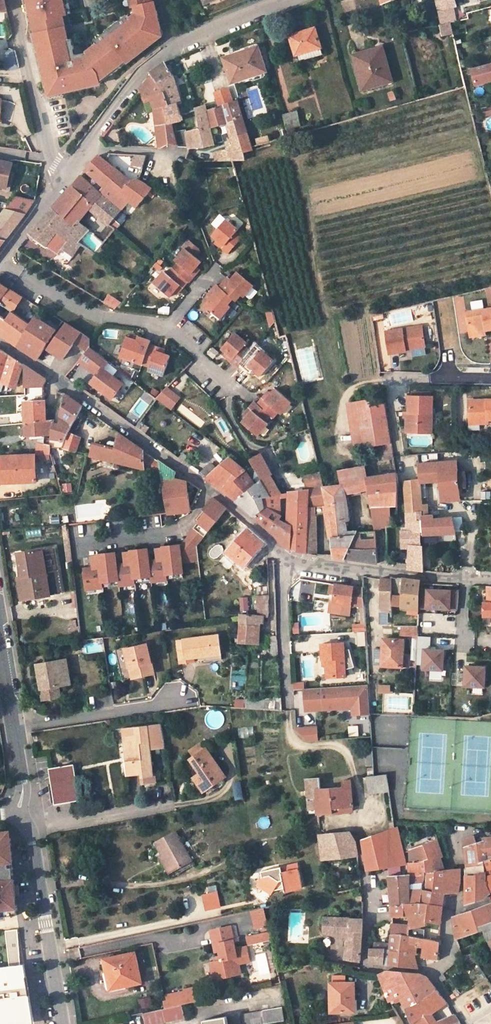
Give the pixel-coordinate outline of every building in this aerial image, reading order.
[(29,2),(50,93),(99,82),(161,35),(153,4),(134,8),(136,15),(85,54),(73,57),(64,18),(68,17),(64,0),(28,0),(29,2)] [(131,9),(153,4),(152,0),(129,0),(131,9)] [(441,25),(451,23),(456,22),(452,7),(456,6),(455,0),(436,0),(441,25)] [(399,32),(401,32),(400,28),(396,28),(395,23),(387,25),(390,34),(399,32)] [(444,35),(453,33),(451,23),(441,25),(444,35)] [(324,53),(315,26),(289,34),(297,55),(313,50),(315,56),(324,53)] [(371,47),(372,50),(353,56),(362,86),(391,78),(381,44),(371,47)] [(264,69),(256,45),(224,56),(232,80),(264,69)] [(150,70),(151,72),(158,81),(172,71),(167,57),(150,70)] [(472,68),(476,85),(490,81),(490,63),(472,68)] [(171,103),(179,100),(182,99),(172,71),(158,81),(167,91),(171,103)] [(139,89),(146,98),(151,96),(167,91),(158,81),(151,72),(139,89)] [(215,106),(228,101),(224,89),(211,93),(215,106)] [(183,112),(179,100),(171,103),(167,91),(151,96),(156,107),(158,124),(173,121),(185,118),(183,112)] [(253,145),(238,99),(228,101),(215,106),(207,108),(209,121),(227,119),(230,129),(228,130),(229,135),(231,135),(233,142),(224,147),(214,151),(216,159),(233,158),(234,158),(246,156),(244,150),(253,146),(253,145)] [(212,138),(209,121),(207,108),(206,102),(185,111),(183,112),(185,118),(186,118),(189,146),(210,142),(211,142),(212,140),(212,139),(212,138)] [(300,124),(297,109),(281,113),(285,128),(300,124)] [(158,124),(160,141),(161,146),(170,143),(180,143),(173,121),(158,124)] [(133,163),(143,166),(148,152),(136,152),(133,163)] [(155,191),(152,189),(153,187),(139,178),(131,180),(121,170),(105,158),(99,154),(88,166),(110,184),(103,192),(121,208),(130,199),(137,205),(148,192),(151,195),(155,191)] [(0,161),(0,187),(3,188),(9,163),(7,163),(0,161)] [(92,203),(102,193),(93,184),(81,174),(72,185),(92,203)] [(78,220),(89,207),(106,221),(108,222),(112,218),(120,209),(102,193),(92,203),(72,185),(53,206),(72,223),(76,219),(78,220)] [(11,200),(7,206),(4,210),(23,216),(32,202),(13,197),(11,200)] [(62,247),(71,254),(79,243),(79,242),(76,239),(89,226),(84,222),(78,220),(76,219),(72,223),(53,206),(28,234),(32,237),(35,234),(47,243),(56,231),(67,240),(62,247)] [(0,215),(0,240),(3,241),(23,216),(4,210),(0,215)] [(212,233),(217,237),(220,239),(218,242),(229,251),(241,234),(235,230),(237,226),(225,217),(212,233)] [(108,222),(106,221),(97,232),(106,239),(115,228),(111,224),(108,222)] [(62,269),(71,254),(62,247),(67,240),(56,231),(47,243),(58,251),(51,261),(62,269)] [(89,232),(83,243),(95,250),(102,240),(89,232)] [(187,281),(196,271),(193,269),(196,265),(200,261),(194,256),(198,251),(197,246),(187,239),(182,245),(183,247),(173,259),(177,262),(172,268),(171,267),(165,272),(163,270),(152,283),(169,295),(173,291),(175,288),(178,290),(187,281)] [(161,259),(156,265),(160,269),(163,266),(161,265),(165,261),(161,259)] [(210,291),(213,293),(209,297),(205,302),(222,315),(232,303),(229,300),(234,295),(237,297),(243,290),(245,292),(247,290),(253,295),(259,286),(254,282),(255,280),(239,268),(235,272),(232,276),(229,274),(220,283),(218,281),(210,291)] [(0,282),(0,302),(4,305),(13,311),(23,297),(6,286),(0,282)] [(121,302),(113,298),(109,302),(115,306),(121,302)] [(489,306),(465,309),(469,330),(490,327),(490,306),(489,306)] [(265,312),(269,325),(276,323),(272,310),(265,312)] [(13,311),(9,316),(6,320),(0,315),(0,333),(9,339),(18,346),(31,324),(13,311)] [(9,316),(0,311),(0,315),(6,320),(9,316)] [(38,359),(57,330),(36,317),(31,324),(18,346),(29,353),(38,359)] [(75,342),(87,351),(90,338),(66,323),(48,349),(63,359),(75,342)] [(424,345),(421,327),(386,332),(389,354),(406,352),(406,348),(424,345)] [(243,365),(252,373),(255,370),(258,373),(263,377),(277,361),(265,351),(262,354),(256,348),(254,351),(248,346),(250,343),(238,333),(224,348),(229,352),(232,354),(229,358),(240,367),(243,365)] [(151,341),(138,337),(137,340),(133,339),(128,337),(120,357),(135,362),(136,359),(144,362),(143,364),(149,367),(148,370),(164,375),(171,355),(165,353),(162,352),(163,349),(150,345),(151,341)] [(79,361),(98,376),(104,368),(109,361),(90,347),(79,361)] [(2,380),(2,383),(17,387),(24,364),(6,352),(4,358),(8,359),(3,375),(2,380)] [(25,388),(44,387),(47,380),(36,373),(25,365),(25,388)] [(124,383),(104,368),(98,376),(92,383),(113,398),(124,383)] [(169,407),(178,396),(169,387),(161,395),(158,399),(169,407)] [(254,402),(246,411),(248,414),(245,418),(241,422),(257,436),(268,424),(265,421),(270,415),(273,418),(278,412),(281,414),(292,402),(276,388),(271,393),(268,397),(265,395),(257,404),(254,402)] [(51,438),(45,437),(45,443),(51,445),(51,447),(63,449),(66,440),(69,434),(83,406),(73,399),(66,394),(64,399),(61,416),(59,425),(53,423),(52,433),(51,438)] [(380,442),(382,457),(390,455),(382,394),(350,400),(356,446),(380,442)] [(407,411),(404,411),(405,431),(426,430),(426,412),(431,412),(431,394),(407,394),(407,411)] [(26,422),(46,420),(46,409),(45,401),(44,396),(39,396),(39,402),(26,402),(26,422)] [(470,430),(480,429),(480,423),(479,420),(488,420),(490,420),(490,400),(469,401),(470,430)] [(53,423),(54,419),(46,420),(26,422),(27,434),(30,434),(41,434),(44,433),(43,437),(45,437),(51,438),(52,433),(53,423)] [(144,474),(143,449),(119,432),(117,440),(115,440),(113,440),(112,440),(110,441),(109,442),(108,444),(108,446),(93,442),(90,455),(139,467),(140,471),(141,472),(142,473),(143,473),(144,474)] [(63,449),(76,452),(80,439),(69,434),(66,440),(63,449)] [(51,445),(45,443),(38,442),(37,455),(51,454),(51,447),(51,445)] [(262,480),(270,475),(272,475),(260,453),(250,459),(262,479),(262,480)] [(35,455),(2,456),(3,483),(36,482),(35,455)] [(226,492),(237,501),(255,485),(247,471),(230,456),(217,467),(211,462),(199,473),(214,484),(226,492)] [(440,503),(456,501),(460,500),(455,458),(416,464),(416,484),(436,482),(439,503),(440,503)] [(168,513),(191,511),(187,482),(175,478),(177,473),(159,461),(168,513)] [(414,461),(400,462),(402,478),(415,476),(414,461)] [(364,477),(366,477),(365,467),(353,469),(355,480),(364,479),(364,477)] [(369,489),(372,507),(390,506),(397,505),(397,487),(398,487),(397,474),(366,477),(364,477),(364,479),(355,480),(353,469),(339,472),(341,484),(339,486),(324,488),(309,489),(307,515),(316,514),(329,513),(331,527),(334,557),(346,558),(357,532),(347,533),(345,512),(348,511),(348,506),(346,506),(344,493),(369,489)] [(324,488),(320,473),(304,477),(307,491),(288,493),(288,497),(288,498),(292,498),(291,509),(291,521),(282,516),(279,520),(292,526),(291,549),(306,554),(307,515),(309,489),(324,488)] [(271,495),(281,494),(270,475),(262,480),(271,495)] [(415,484),(415,476),(402,478),(405,508),(418,506),(415,484)] [(267,507),(271,510),(269,496),(271,495),(262,480),(262,479),(255,485),(237,501),(246,509),(255,517),(267,507)] [(271,510),(276,513),(276,498),(288,497),(288,493),(281,494),(271,495),(269,496),(271,510)] [(206,512),(216,500),(212,498),(203,509),(206,512)] [(188,534),(199,543),(227,509),(216,500),(206,512),(188,534)] [(423,535),(456,533),(453,518),(435,520),(435,517),(424,518),(422,505),(418,506),(422,532),(423,535)] [(386,527),(391,526),(390,506),(372,507),(375,531),(376,531),(382,527),(386,527)] [(422,532),(418,506),(405,508),(406,524),(402,525),(403,545),(409,545),(409,563),(410,567),(425,569),(423,543),(420,543),(419,532),(422,532)] [(276,513),(271,510),(267,507),(255,517),(275,533),(286,547),(291,549),(292,526),(279,520),(282,516),(276,513)] [(306,554),(317,556),(316,514),(307,515),(306,554)] [(227,552),(244,567),(264,544),(247,529),(227,552)] [(375,531),(357,532),(346,558),(378,563),(376,531),(375,531)] [(178,546),(197,545),(199,543),(188,534),(178,546)] [(183,571),(181,562),(199,560),(197,545),(178,546),(163,548),(163,549),(156,549),(158,561),(149,562),(147,549),(131,551),(131,552),(124,553),(126,564),(117,566),(115,553),(99,555),(99,556),(92,557),(94,568),(84,569),(87,590),(103,588),(103,587),(102,581),(118,579),(119,585),(119,586),(135,584),(135,583),(134,578),(150,576),(151,581),(151,582),(167,580),(167,579),(166,573),(183,571)] [(19,553),(23,579),(26,578),(29,599),(64,593),(56,547),(19,553)] [(391,580),(381,578),(381,591),(392,591),(392,577),(392,576),(391,580)] [(29,599),(26,578),(23,579),(18,579),(22,600),(29,599)] [(407,607),(419,609),(419,608),(420,589),(420,584),(421,580),(403,578),(402,599),(392,598),(392,606),(407,607)] [(365,624),(363,588),(336,584),(334,602),(333,608),(335,612),(350,614),(351,604),(360,606),(361,624),(365,624)] [(258,596),(269,596),(269,587),(257,588),(258,596)] [(420,589),(419,608),(458,610),(459,591),(440,590),(420,589)] [(392,598),(392,591),(381,591),(380,611),(392,611),(392,606),(392,598)] [(259,615),(268,615),(269,596),(258,596),(259,615)] [(248,610),(247,597),(240,598),(241,610),(248,610)] [(239,643),(258,644),(260,623),(263,623),(263,620),(263,617),(267,617),(268,617),(268,615),(259,615),(241,614),(241,621),(239,643)] [(418,635),(418,627),(401,626),(401,634),(414,635),(418,635)] [(366,645),(366,631),(358,632),(359,645),(366,645)] [(185,640),(186,642),(178,643),(182,665),(189,664),(189,659),(206,657),(205,656),(222,653),(220,636),(185,640)] [(424,648),(429,649),(430,637),(419,636),(417,663),(423,664),(424,648)] [(82,654),(104,652),(103,639),(81,641),(82,654)] [(403,655),(404,640),(383,639),(383,649),(382,665),(409,667),(410,655),(403,655)] [(278,655),(278,640),(269,640),(270,655),(278,655)] [(344,650),(344,643),(322,644),(323,660),(326,660),(327,677),(346,676),(345,675),(345,669),(344,650)] [(154,674),(149,644),(127,649),(133,677),(154,674)] [(443,669),(444,650),(429,649),(424,648),(423,664),(423,668),(443,669)] [(344,650),(345,669),(352,667),(354,667),(349,649),(344,650)] [(67,659),(60,661),(64,685),(71,683),(67,659)] [(42,688),(44,688),(46,699),(62,697),(60,685),(64,685),(60,661),(38,664),(42,688)] [(485,687),(486,667),(466,666),(466,673),(465,686),(485,687)] [(465,686),(466,673),(453,673),(453,685),(465,686)] [(390,693),(390,684),(377,685),(377,694),(390,693)] [(305,710),(353,707),(353,714),(370,713),(368,685),(304,689),(305,710)] [(275,702),(275,709),(282,710),(282,698),(263,697),(263,701),(275,702)] [(245,700),(244,707),(275,709),(275,702),(263,701),(245,700)] [(224,727),(223,709),(207,710),(208,728),(224,727)] [(167,751),(163,726),(149,727),(124,730),(125,739),(128,739),(130,762),(127,762),(128,777),(142,775),(142,778),(155,777),(152,752),(167,751)] [(358,726),(349,726),(349,736),(357,736),(358,726)] [(317,741),(317,727),(296,728),(296,730),(309,741),(317,741)] [(228,778),(209,751),(195,760),(205,774),(196,780),(206,793),(228,778)] [(80,800),(74,766),(50,770),(53,789),(56,804),(80,800)] [(374,776),(368,776),(369,793),(389,791),(388,774),(374,776)] [(89,787),(87,776),(77,777),(78,788),(89,787)] [(321,789),(320,778),(306,779),(307,790),(316,789),(321,789)] [(317,813),(317,816),(335,814),(335,810),(351,808),(354,808),(352,787),(344,788),(321,789),(316,789),(317,808),(317,813)] [(317,808),(316,789),(307,790),(309,808),(317,808)] [(406,865),(403,853),(397,829),(395,829),(394,823),(390,825),(391,830),(363,841),(368,871),(406,865)] [(157,844),(164,857),(173,874),(193,862),(177,833),(157,844)] [(322,862),(322,863),(359,858),(357,852),(356,843),(350,833),(319,836),(317,836),(317,839),(319,839),(320,843),(318,843),(318,846),(320,846),(321,851),(319,851),(319,854),(321,854),(322,862)] [(445,871),(438,850),(441,849),(438,841),(436,835),(404,846),(405,852),(410,851),(411,863),(409,863),(409,875),(409,877),(424,877),(424,874),(435,872),(445,871)] [(5,917),(18,915),(8,839),(0,836),(0,917),(5,917)] [(484,840),(485,841),(477,844),(475,837),(464,841),(465,848),(466,867),(488,860),(490,859),(490,837),(484,840)] [(164,857),(162,859),(171,875),(173,874),(164,857)] [(488,860),(466,867),(467,876),(476,873),(486,873),(488,886),(490,893),(490,859),(488,860)] [(271,894),(273,891),(285,888),(285,891),(302,887),(297,863),(281,867),(282,870),(277,871),(276,868),(261,871),(262,876),(257,885),(271,894)] [(445,871),(435,872),(433,891),(445,894),(458,894),(460,886),(461,869),(459,868),(459,870),(457,870),(445,871)] [(422,884),(422,890),(433,891),(435,872),(424,874),(424,877),(409,877),(409,875),(390,877),(392,905),(421,902),(422,892),(409,892),(409,885),(422,884)] [(486,899),(490,893),(488,886),(486,873),(476,873),(467,876),(468,889),(468,904),(486,899)] [(210,893),(217,892),(216,885),(208,886),(210,893)] [(442,922),(445,894),(433,891),(422,890),(422,892),(421,902),(428,903),(426,917),(426,922),(442,922)] [(220,907),(217,892),(210,893),(203,895),(207,910),(220,907)] [(408,917),(415,917),(426,917),(428,903),(421,902),(392,905),(393,918),(408,917)] [(490,905),(468,913),(454,918),(457,940),(468,937),(467,932),(479,928),(480,933),(486,931),(490,947),(490,904),(490,905)] [(256,928),(264,927),(265,931),(269,930),(265,908),(252,911),(256,928)] [(394,929),(394,934),(402,935),(409,936),(409,929),(425,925),(426,922),(426,917),(415,917),(415,919),(409,919),(409,926),(394,925),(394,926),(394,929)] [(363,920),(330,919),(326,919),(325,934),(350,936),(346,960),(360,962),(363,926),(363,920)] [(233,976),(232,969),(239,968),(239,964),(250,962),(247,947),(236,949),(231,926),(211,930),(215,952),(220,951),(221,956),(222,960),(217,961),(210,963),(214,980),(233,976)] [(468,937),(480,933),(479,928),(467,932),(468,937)] [(33,1017),(28,987),(23,987),(18,929),(6,930),(7,937),(9,937),(12,965),(0,967),(0,1023),(29,1023),(34,1023),(33,1017)] [(271,939),(270,932),(261,934),(262,941),(271,939)] [(262,941),(261,934),(247,937),(249,944),(262,941)] [(393,934),(392,945),(391,951),(392,951),(400,953),(402,935),(394,934),(393,934)] [(402,935),(400,953),(416,956),(417,949),(415,948),(415,946),(409,945),(410,936),(409,936),(402,935)] [(415,948),(417,949),(423,949),(424,957),(436,959),(437,959),(438,942),(418,937),(410,936),(409,945),(415,946),(415,948)] [(392,951),(391,951),(370,948),(371,963),(389,966),(392,951)] [(416,959),(416,956),(400,953),(392,951),(389,966),(392,966),(401,968),(410,968),(419,969),(416,959)] [(264,952),(254,955),(262,980),(272,977),(264,952)] [(140,984),(134,956),(107,962),(113,990),(140,984)] [(239,968),(232,969),(233,976),(241,974),(239,968)] [(279,970),(271,972),(274,986),(283,985),(280,974),(279,970)] [(387,970),(377,973),(389,1001),(394,999),(399,996),(401,1000),(405,1009),(437,991),(429,979),(421,976),(387,970)] [(334,1014),(357,1012),(355,985),(348,985),(348,977),(334,978),(335,986),(332,986),(334,1014)] [(438,1023),(432,1015),(446,1003),(437,991),(405,1009),(410,1023),(438,1023)] [(187,998),(187,995),(182,996),(184,1006),(198,1003),(196,996),(187,998)] [(170,1009),(183,1006),(184,1006),(182,996),(171,998),(169,1002),(170,1009)] [(139,998),(139,1008),(152,1007),(151,997),(139,998)] [(490,1020),(490,1003),(470,1014),(476,1023),(484,1023),(490,1020)] [(143,1015),(145,1023),(170,1023),(186,1020),(183,1006),(170,1009),(143,1015)] [(244,1017),(245,1023),(283,1023),(285,1023),(283,1011),(244,1017)]
